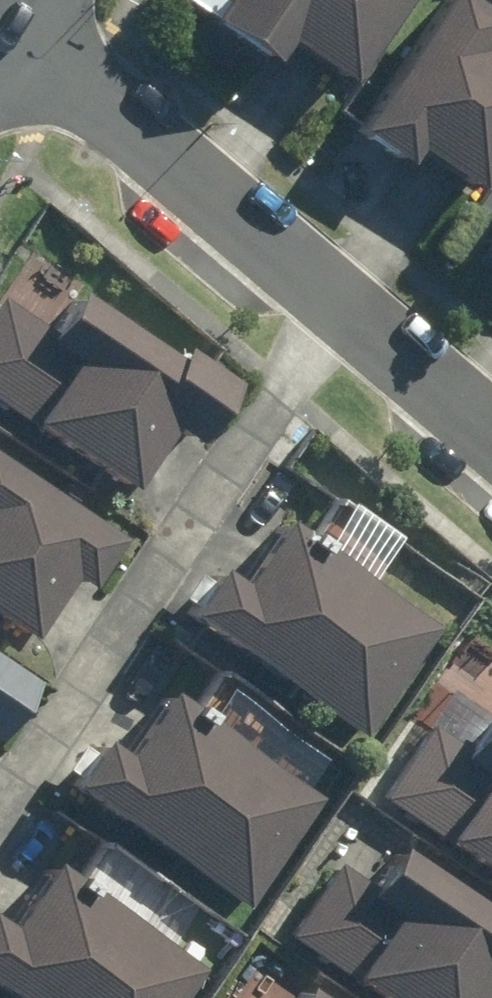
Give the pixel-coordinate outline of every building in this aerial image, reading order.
[(322,87),(378,0),(214,0),(206,12),(322,87)] [(457,222),(491,168),(491,10),(477,0),(437,0),(341,147),(457,222)] [(0,331),(0,381),(152,479),(225,366),(50,253),(0,331)] [(36,626),(109,514),(0,443),(0,603),(36,626)] [(280,499),(208,612),(383,725),(456,612),(280,499)] [(25,671),(0,655),(0,710),(25,671)] [(147,669),(74,781),(249,894),(322,782),(147,669)] [(407,801),(491,856),(491,697),(480,689),(407,801)] [(306,936),(401,997),(491,997),(491,897),(379,824),(306,936)] [(0,906),(0,972),(40,997),(189,997),(218,953),(43,840),(0,906)] [(263,997),(342,997),(287,962),(263,997)]
